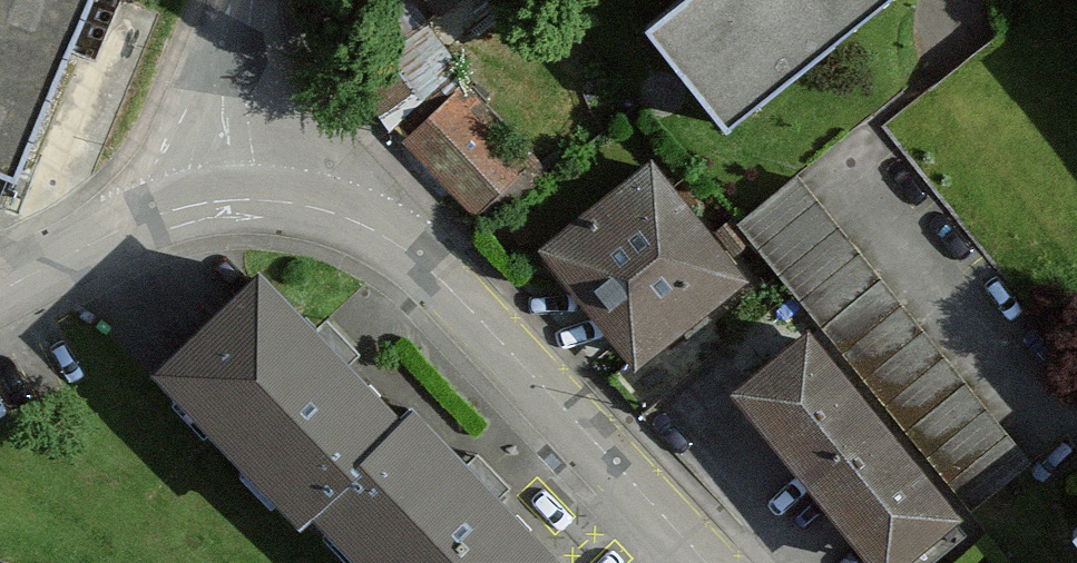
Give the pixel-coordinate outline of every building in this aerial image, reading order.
[(25,187),(107,0),(0,0),(0,177),(25,187)] [(469,36),(409,0),(408,0),(381,44),(442,81),(469,36)] [(726,125),(883,0),(678,0),(647,25),(726,125)] [(457,98),(411,140),(474,208),(479,204),(494,218),(550,172),(526,147),(513,158),(457,98)] [(550,248),(637,358),(738,277),(651,168),(550,248)] [(1027,465),(794,177),(738,222),(971,509),(1027,465)] [(258,275),(161,368),(301,514),(313,503),(398,422),(258,275)] [(738,388),(879,562),(927,562),(968,530),(808,332),(738,388)] [(314,503),(371,562),(543,562),(550,556),(410,411),(399,422),(314,503)]
